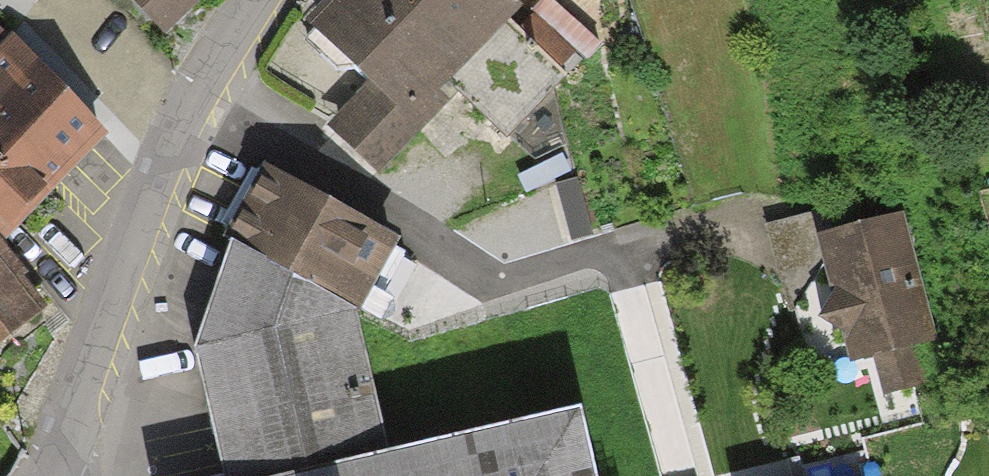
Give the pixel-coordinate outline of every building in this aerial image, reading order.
[(157,36),(191,0),(119,0),(157,36)] [(503,0),(337,0),(311,29),(365,86),(330,129),(378,179),(460,96),(506,138),(564,77),(504,24),(516,11),(503,0)] [(516,11),(523,0),(503,0),(516,11)] [(551,0),(544,0),(518,30),(565,69),(576,57),(585,65),(603,44),(551,0)] [(100,136),(35,60),(0,29),(0,238),(100,136)] [(395,241),(260,161),(220,227),(229,233),(356,307),(372,280),(395,241)] [(932,338),(901,217),(812,236),(823,286),(799,308),(814,368),(932,338)] [(188,355),(217,475),(280,475),(388,451),(356,307),(229,233),(188,355)] [(41,310),(0,249),(0,338),(41,310)] [(580,408),(388,451),(280,475),(596,475),(580,408)]
